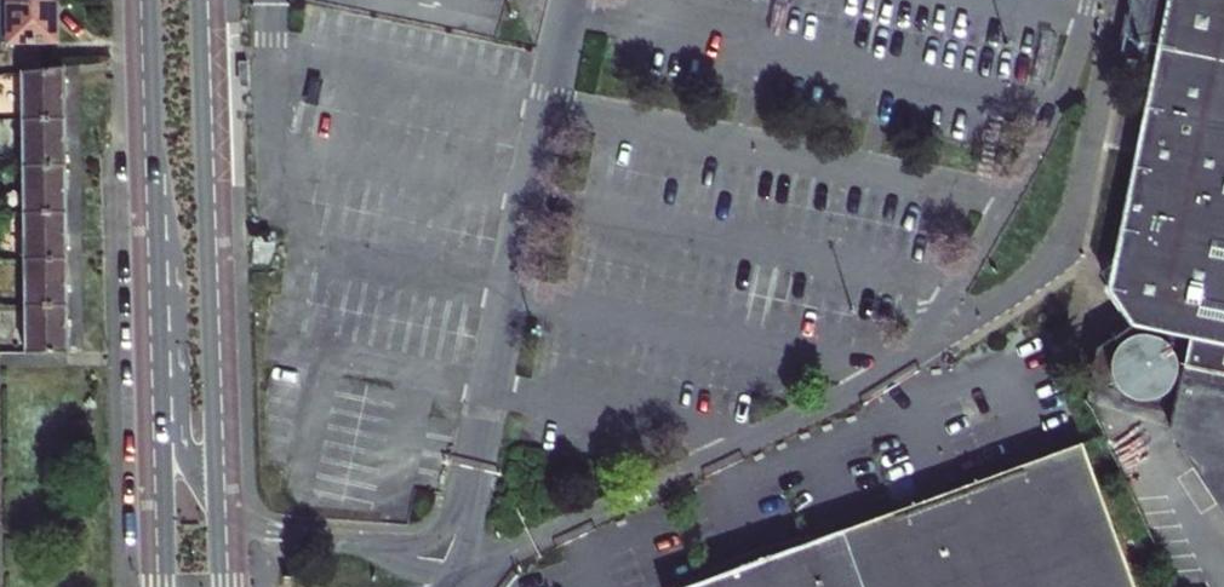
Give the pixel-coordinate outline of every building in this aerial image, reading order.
[(1154,62),(1107,289),(1132,325),(1191,338),(1168,430),(1223,515),(1223,0),(1167,0),(1154,62)] [(1167,0),(1129,0),(1118,55),(1154,62),(1167,0)] [(56,2),(8,2),(7,44),(56,44),(56,23),(56,2)] [(64,120),(63,69),(22,73),(22,97),(22,120),(64,120)] [(23,144),(23,167),(64,166),(64,120),(22,120),(23,144)] [(64,166),(23,167),(23,191),(23,214),(65,213),(64,166)] [(24,237),(24,261),(66,260),(65,213),(23,214),(24,237)] [(66,260),(24,261),(24,284),(25,308),(66,307),(66,260)] [(67,353),(66,307),(25,308),(25,331),(25,354),(67,353)] [(1176,375),(1177,369),(1176,362),(1174,356),(1171,350),(1167,345),(1162,341),(1156,338),(1150,336),(1144,336),(1138,336),(1132,338),(1126,341),(1121,345),(1116,350),(1113,355),(1112,362),(1111,368),(1112,374),(1113,381),(1117,386),(1120,391),(1125,395),(1131,398),(1137,400),(1144,401),(1150,400),(1156,399),(1162,396),(1167,391),(1171,387),(1174,381),(1176,375)] [(1067,437),(679,586),(1125,586),(1067,437)]
